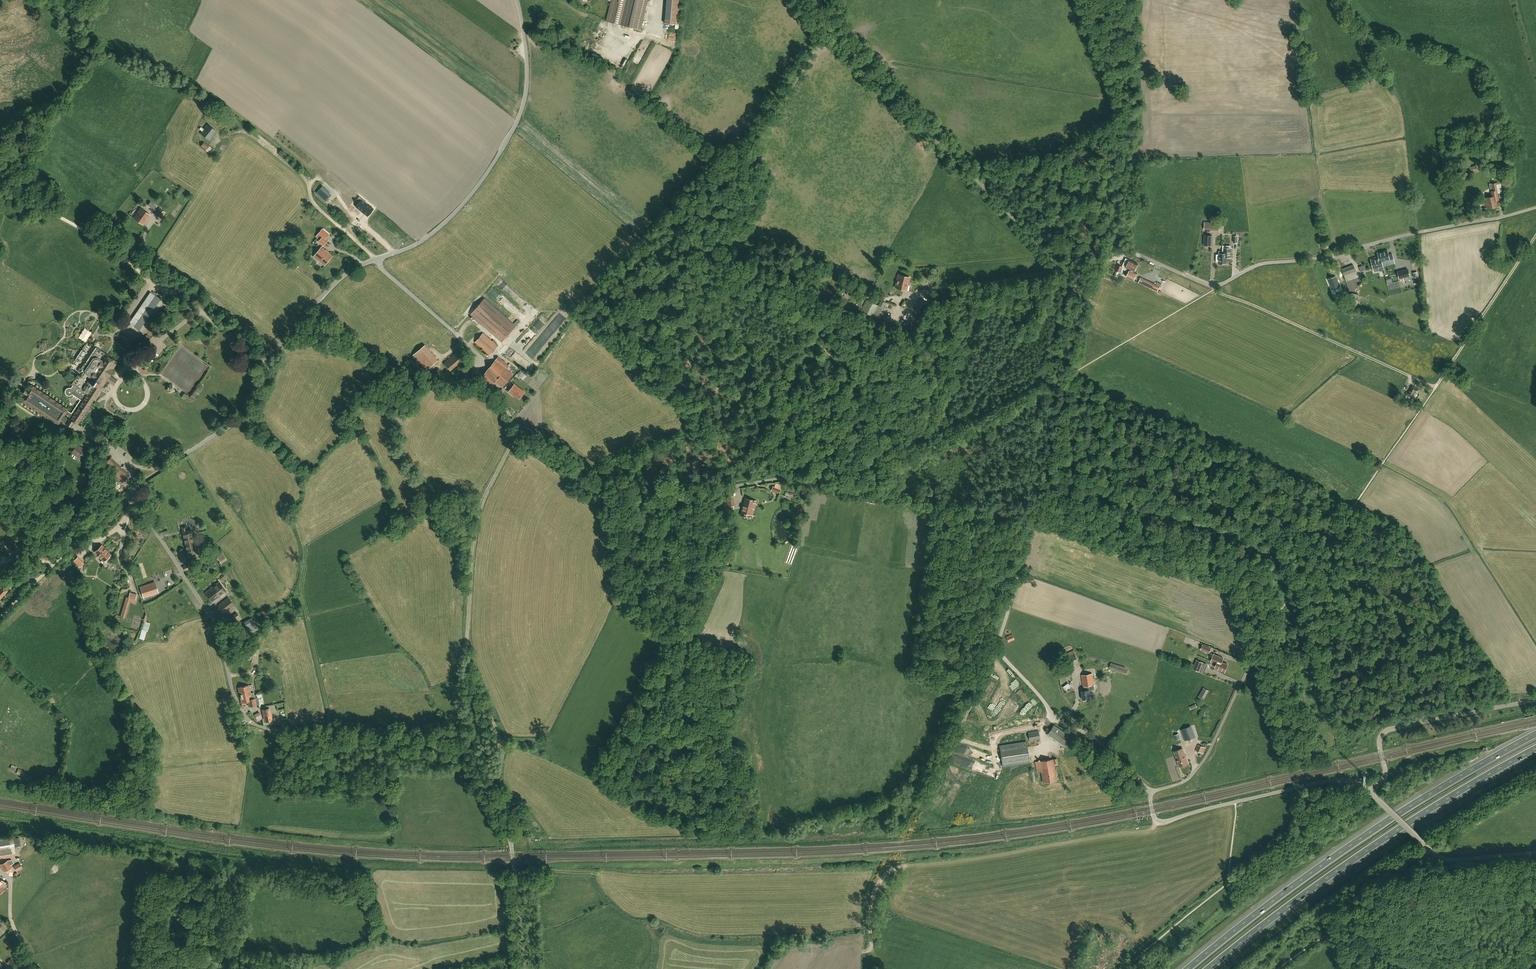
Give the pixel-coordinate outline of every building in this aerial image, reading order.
[(606,21),(620,25),(625,26),(638,29),(640,29),(645,10),(647,3),(647,2),(649,1),(650,0),(611,0),(606,21)] [(665,21),(680,22),(681,0),(667,0),(665,21)] [(207,124),(204,129),(201,127),(200,129),(202,131),(200,133),(209,140),(216,131),(207,124)] [(215,150),(209,145),(204,142),(201,146),(206,150),(212,155),(215,150)] [(1476,165),(1469,167),(1471,174),(1478,172),(1476,165)] [(1487,209),(1498,207),(1497,201),(1499,200),(1498,193),(1503,192),(1501,184),(1496,185),(1496,183),(1492,184),(1494,191),(1491,192),(1492,197),(1485,198),(1487,209)] [(331,195),(328,192),(326,193),(321,188),(317,192),(326,200),(331,195)] [(358,204),(357,204),(356,206),(367,216),(371,212),(373,209),(367,204),(367,203),(364,201),(361,199),(359,203),(358,202),(357,204),(358,204)] [(143,224),(150,215),(141,208),(134,218),(143,224)] [(165,213),(162,210),(159,208),(155,214),(161,219),(165,213)] [(375,209),(370,214),(382,224),(386,218),(375,209)] [(390,227),(387,230),(398,242),(405,235),(391,221),(388,224),(390,227)] [(322,229),(318,234),(316,237),(320,240),(319,241),(324,245),(328,240),(326,238),(329,235),(322,229)] [(1212,236),(1204,235),(1204,245),(1212,245),(1212,236)] [(1227,257),(1231,257),(1231,248),(1227,248),(1227,246),(1223,246),(1222,251),(1219,251),(1219,253),(1218,253),(1218,263),(1227,263),(1227,257)] [(314,256),(325,265),(332,256),(322,247),(314,256)] [(1378,253),(1378,257),(1375,257),(1375,258),(1371,259),(1373,269),(1378,268),(1379,268),(1379,271),(1383,270),(1383,266),(1389,265),(1388,261),(1393,260),(1392,254),(1390,255),(1390,256),(1388,256),(1387,251),(1378,253)] [(1123,267),(1122,269),(1129,272),(1130,270),(1134,262),(1126,258),(1122,266),(1122,267),(1123,267)] [(1126,277),(1131,279),(1132,276),(1131,275),(1133,271),(1135,272),(1138,264),(1134,262),(1130,270),(1129,272),(1126,277)] [(1123,267),(1122,267),(1117,265),(1115,270),(1116,271),(1119,272),(1120,273),(1122,269),(1123,267)] [(1353,265),(1342,269),(1344,275),(1355,271),(1353,265)] [(1399,278),(1410,276),(1408,269),(1398,272),(1399,278)] [(906,290),(910,277),(898,274),(895,287),(906,290)] [(1340,286),(1336,277),(1329,280),(1333,289),(1340,286)] [(1157,285),(1146,280),(1144,285),(1149,288),(1151,285),(1159,289),(1160,286),(1161,284),(1158,282),(1157,285)] [(1359,296),(1351,295),(1349,304),(1357,306),(1359,296)] [(515,326),(495,308),(484,298),(470,314),(502,342),(515,326)] [(922,314),(928,303),(920,299),(914,310),(922,314)] [(867,300),(865,303),(860,311),(880,321),(889,304),(881,300),(878,306),(867,300)] [(543,314),(535,322),(541,327),(548,320),(543,314)] [(81,338),(89,342),(94,332),(87,328),(81,338)] [(498,346),(483,333),(475,342),(490,355),(498,346)] [(424,344),(411,352),(422,369),(435,361),(424,344)] [(22,400),(58,424),(61,420),(64,421),(72,427),(75,422),(78,424),(93,400),(101,389),(101,388),(102,387),(106,380),(110,383),(114,385),(115,383),(117,380),(112,377),(111,376),(110,375),(113,370),(112,369),(116,364),(115,364),(117,362),(108,355),(106,353),(100,350),(96,347),(85,364),(84,363),(81,369),(84,371),(81,375),(79,373),(78,374),(72,384),(74,385),(71,389),(69,388),(67,388),(66,390),(65,392),(65,393),(67,395),(68,396),(71,395),(72,394),(81,399),(79,402),(72,414),(67,411),(68,409),(32,385),(31,384),(27,391),(25,389),(23,393),(26,395),(24,398),(22,400)] [(452,372),(465,361),(457,352),(444,363),(452,372)] [(491,386),(496,379),(504,386),(513,376),(505,370),(509,365),(498,356),(481,378),(491,386)] [(513,394),(519,399),(524,392),(515,384),(509,391),(513,395),(513,394)] [(1408,394),(1412,396),(1415,392),(1417,393),(1419,389),(1412,386),(1408,394)] [(72,452),(82,459),(87,451),(77,445),(72,452)] [(129,475),(123,470),(110,458),(106,462),(119,473),(117,476),(123,481),(129,475)] [(747,517),(748,514),(753,515),(756,501),(745,498),(741,515),(747,517)] [(196,552),(190,529),(182,531),(189,557),(198,555),(197,552),(196,552)] [(105,563),(112,557),(110,554),(102,545),(95,552),(103,560),(101,561),(104,565),(106,567),(108,565),(105,563)] [(217,556),(221,563),(227,560),(222,553),(217,556)] [(10,569),(12,567),(21,559),(18,555),(6,566),(10,569)] [(0,569),(0,579),(10,571),(5,565),(0,569)] [(155,582),(140,587),(144,597),(158,592),(155,582)] [(226,591),(219,582),(205,593),(212,602),(226,591)] [(131,597),(127,596),(122,617),(127,618),(132,601),(137,602),(139,593),(133,591),(131,597)] [(228,597),(218,605),(225,613),(234,605),(228,597)] [(228,620),(232,624),(237,621),(233,616),(228,620)] [(147,631),(150,623),(144,621),(140,638),(144,640),(146,632),(144,632),(144,630),(147,631)] [(245,625),(250,634),(258,629),(255,623),(251,626),(249,622),(245,625)] [(1200,650),(1209,653),(1211,648),(1203,645),(1200,650)] [(241,647),(241,652),(240,655),(245,656),(244,659),(250,660),(250,656),(253,657),(253,647),(246,647),(241,647)] [(1065,658),(1066,662),(1059,665),(1061,670),(1068,667),(1078,662),(1073,650),(1063,654),(1065,658)] [(1221,670),(1225,671),(1228,664),(1222,662),(1223,658),(1220,657),(1220,656),(1214,654),(1211,661),(1217,663),(1215,667),(1219,669),(1218,669),(1221,671),(1221,670)] [(1193,669),(1199,671),(1203,662),(1196,660),(1193,669)] [(1126,667),(1110,662),(1109,667),(1124,672),(1126,667)] [(1060,684),(1072,683),(1071,673),(1061,674),(1061,673),(1059,673),(1060,684)] [(1082,675),(1083,686),(1084,686),(1084,690),(1082,691),(1083,699),(1083,700),(1084,700),(1086,700),(1087,699),(1087,698),(1090,698),(1089,693),(1093,693),(1093,689),(1094,689),(1092,673),(1082,675)] [(254,693),(250,693),(248,685),(238,687),(239,694),(243,693),(242,692),(244,692),(245,695),(247,695),(248,697),(251,696),(254,695),(254,693)] [(1209,691),(1203,688),(1198,696),(1204,700),(1209,691)] [(239,694),(241,702),(242,702),(242,704),(244,704),(244,702),(248,701),(249,706),(256,704),(259,704),(258,697),(255,697),(255,695),(254,695),(251,696),(248,697),(247,695),(245,695),(244,692),(242,692),(243,693),(239,694)] [(263,710),(265,721),(272,720),(269,708),(263,710)] [(1066,747),(1072,739),(1072,738),(1054,725),(1048,734),(1066,747)] [(1030,741),(1040,739),(1038,731),(1028,733),(1030,741)] [(1026,742),(1000,746),(1003,767),(1030,763),(1026,742)] [(1195,750),(1201,753),(1203,747),(1198,744),(1195,750)] [(1188,763),(1184,752),(1182,748),(1174,751),(1179,766),(1188,763)] [(1043,783),(1057,780),(1054,763),(1057,763),(1057,759),(1035,762),(1037,773),(1041,772),(1043,783)] [(18,768),(16,773),(23,776),(25,771),(18,768)] [(12,834),(0,837),(0,857),(0,858),(12,856),(12,853),(10,847),(15,846),(13,838),(12,834)] [(12,868),(8,861),(1,865),(4,872),(12,868)] [(19,871),(25,868),(23,862),(16,865),(19,871)]
